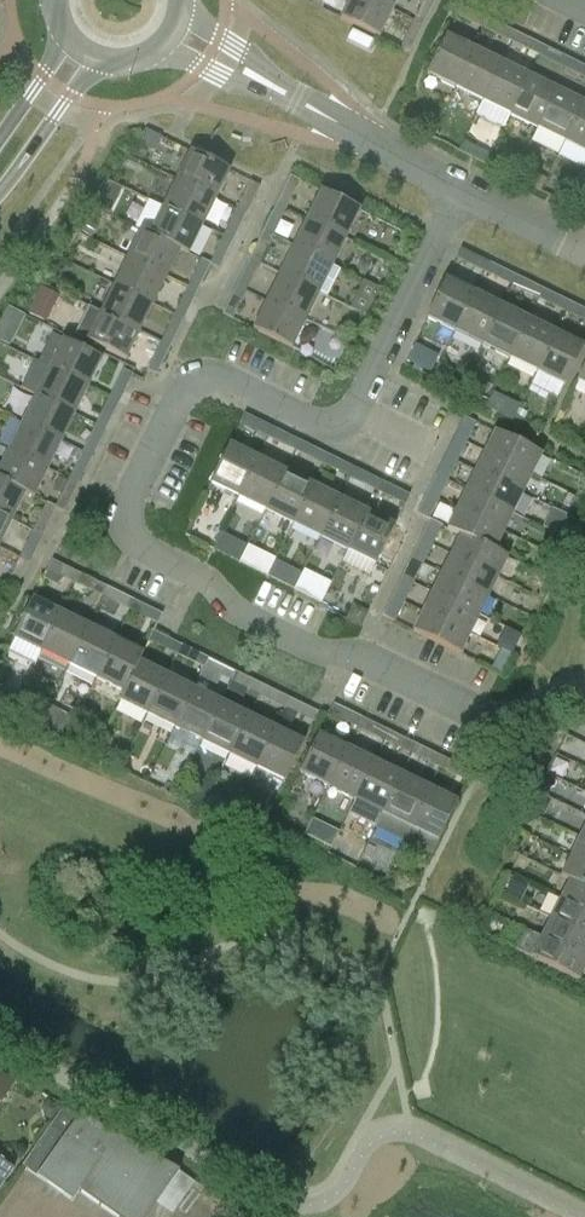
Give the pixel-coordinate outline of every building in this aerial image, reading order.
[(392,8),(376,0),(350,0),(341,18),(380,37),(394,9),(392,8)] [(392,8),(394,9),(398,0),(376,0),(392,8)] [(436,0),(423,0),(418,10),(429,15),(436,0)] [(474,24),(479,14),(462,5),(457,16),(474,24)] [(502,38),(507,27),(489,19),(484,29),(502,38)] [(415,43),(424,25),(414,20),(405,37),(415,43)] [(350,33),(346,41),(368,52),(373,41),(352,30),(350,33)] [(529,51),(534,41),(516,32),(511,42),(529,51)] [(448,35),(428,74),(456,88),(475,49),(448,35)] [(556,65),(561,54),(544,46),(539,56),(556,65)] [(483,101),(503,62),(475,49),(456,88),(483,101)] [(584,76),(584,66),(571,59),(566,69),(584,78),(584,76)] [(511,115),(530,76),(503,62),(483,101),(511,115)] [(538,128),(558,89),(530,76),(511,115),(538,128)] [(584,103),(558,89),(538,128),(566,142),(584,103)] [(566,142),(584,152),(584,103),(566,142)] [(471,157),(476,149),(463,142),(458,151),(471,157)] [(134,148),(129,156),(139,161),(140,161),(148,149),(137,143),(134,148)] [(178,180),(216,198),(230,170),(192,152),(178,180)] [(139,161),(129,156),(124,165),(134,169),(139,161)] [(165,207),(202,226),(216,198),(178,180),(165,207)] [(250,180),(241,198),(251,203),(260,186),(250,180)] [(287,208),(295,191),(285,185),(277,203),(287,208)] [(309,218),(348,238),(362,209),(323,190),(309,218)] [(574,207),(582,211),(584,205),(584,198),(574,192),(568,204),(574,207)] [(102,194),(95,207),(108,214),(111,215),(117,202),(115,201),(102,194)] [(151,235),(189,253),(202,226),(165,207),(151,234),(151,235)] [(237,209),(236,208),(228,226),(238,231),(247,213),(237,208),(237,209)] [(274,235),(282,218),(272,213),(263,230),(274,235)] [(295,246),(335,265),(348,238),(309,218),(295,246)] [(83,233),(91,238),(97,227),(89,222),(83,233)] [(180,251),(188,255),(189,253),(151,235),(151,234),(143,230),(129,258),(168,277),(180,251)] [(224,236),(223,236),(215,253),(225,258),(233,240),(224,236)] [(260,263),(269,245),(259,240),(250,258),(260,263)] [(328,295),(341,269),(334,267),(335,265),(295,246),(282,273),(321,293),(328,295)] [(456,259),(474,267),(479,257),(461,248),(456,259)] [(116,285),(146,300),(154,304),(168,277),(129,258),(116,285)] [(201,259),(193,276),(203,281),(211,263),(201,259)] [(485,271),(485,272),(501,281),(507,270),(489,262),(484,271),(485,271)] [(237,285),(247,290),(255,272),(245,267),(237,285)] [(321,293),(282,273),(269,300),(308,320),(321,293)] [(512,285),(512,286),(529,294),(534,284),(517,275),(512,285)] [(456,331),(475,292),(447,278),(427,317),(456,331)] [(359,320),(375,284),(363,279),(347,314),(359,320)] [(30,312),(49,318),(58,291),(39,285),(30,312)] [(102,313),(141,332),(154,304),(146,300),(116,285),(102,313)] [(189,287),(187,287),(179,304),(189,309),(198,291),(189,287)] [(540,299),(539,299),(556,307),(561,297),(544,289),(539,298),(540,299)] [(483,344),(502,305),(475,292),(456,331),(483,344)] [(233,319),(233,318),(242,299),(232,294),(223,314),(233,319)] [(294,348),(308,320),(269,300),(255,328),(294,348)] [(566,312),(583,321),(584,318),(584,309),(571,302),(566,312)] [(12,344),(25,311),(8,305),(0,325),(0,339),(12,344)] [(510,358),(530,319),(502,305),(483,344),(510,358)] [(89,341),(127,360),(141,332),(102,313),(87,306),(74,332),(89,340),(89,341)] [(174,313),(166,331),(176,336),(185,318),(174,313)] [(538,371),(557,332),(530,319),(510,358),(538,371)] [(557,332),(538,371),(566,385),(584,346),(557,332)] [(103,358),(64,339),(53,334),(39,363),(50,368),(90,386),(103,358)] [(162,342),(161,341),(152,358),(163,363),(171,346),(163,342),(162,342)] [(439,365),(431,381),(458,394),(460,391),(466,379),(439,365)] [(37,395),(76,414),(90,386),(50,368),(37,395)] [(123,369),(114,386),(125,391),(133,374),(123,369)] [(460,391),(469,396),(477,379),(474,378),(468,375),(466,379),(460,391)] [(494,392),(486,408),(494,412),(502,396),(494,392)] [(24,422),(63,441),(76,414),(37,395),(24,422)] [(111,397),(109,396),(101,413),(111,418),(120,400),(111,396),(111,397)] [(516,416),(523,420),(526,414),(518,410),(516,416)] [(240,424),(258,433),(263,422),(245,413),(240,424)] [(464,416),(457,429),(470,436),(476,423),(464,416)] [(11,450),(49,468),(63,441),(24,422),(11,450)] [(98,424),(96,423),(88,440),(98,445),(106,428),(98,423),(98,424)] [(268,438),(284,446),(289,435),(273,427),(268,438)] [(543,454),(497,431),(487,451),(534,474),(543,454)] [(455,435),(448,449),(461,455),(467,441),(455,435)] [(295,450),(294,451),(311,459),(317,449),(299,440),(294,450),(295,450)] [(239,498),(258,459),(230,445),(211,484),(239,498)] [(35,498),(49,468),(11,450),(0,471),(0,479),(26,492),(26,493),(35,498)] [(84,451),(83,451),(74,468),(84,473),(93,455),(84,451)] [(477,470),(524,493),(534,474),(487,451),(477,470)] [(322,464),(339,473),(344,462),(326,453),(321,463),(322,464)] [(458,460),(445,454),(439,468),(451,474),(458,460)] [(265,510),(284,472),(258,459),(239,498),(265,510)] [(348,484),(358,489),(361,484),(366,486),(371,476),(354,467),(349,477),(349,478),(351,479),(348,484)] [(468,489),(515,512),(524,493),(477,470),(468,489)] [(292,524),(311,485),(284,472),(265,510),(292,524)] [(447,479),(436,473),(429,487),(442,493),(448,480),(447,479)] [(70,478),(69,478),(61,495),(71,500),(80,482),(71,478),(70,478)] [(26,493),(26,492),(0,479),(0,514),(13,520),(26,493)] [(377,491),(376,491),(393,500),(399,489),(381,481),(376,490),(377,491)] [(320,537),(339,499),(311,485),(292,524),(320,537)] [(459,508),(505,531),(515,512),(468,489),(459,508)] [(439,499),(439,498),(427,492),(420,506),(433,512),(439,499)] [(347,551),(366,512),(339,499),(320,537),(347,551)] [(57,506),(47,502),(38,520),(48,525),(57,506)] [(448,529),(462,535),(462,534),(496,550),(497,549),(505,531),(459,508),(448,529)] [(375,565),(394,526),(366,512),(347,551),(375,565)] [(13,520),(0,514),(0,546),(13,520)] [(430,519),(424,532),(436,538),(443,525),(430,519)] [(43,535),(33,530),(24,548),(34,553),(43,535)] [(293,585),(302,568),(221,530),(213,547),(293,585)] [(509,555),(497,549),(496,550),(462,534),(462,535),(453,553),(499,576),(509,555)] [(434,544),(421,537),(415,551),(427,557),(434,544)] [(443,572),(490,595),(499,576),(453,553),(443,572)] [(20,558),(19,557),(11,575),(21,580),(29,562),(21,558),(20,558)] [(424,563),(424,562),(412,557),(405,570),(418,576),(424,563)] [(47,570),(66,579),(71,568),(52,559),(47,570)] [(303,567),(294,589),(323,600),(332,579),(303,567)] [(434,592),(480,614),(490,595),(443,572),(434,592)] [(76,584),(93,592),(98,582),(80,573),(76,582),(76,583),(76,584)] [(415,582),(402,576),(396,589),(408,595),(415,582)] [(103,597),(120,606),(125,595),(108,587),(103,596),(104,596),(103,597)] [(424,611),(471,634),(480,614),(434,592),(424,611)] [(405,601),(393,595),(386,608),(399,614),(405,601)] [(43,651),(62,612),(34,598),(14,638),(43,651)] [(153,609),(135,600),(131,609),(130,611),(148,619),(153,609)] [(471,634),(424,611),(415,631),(461,654),(471,634)] [(70,665),(89,626),(62,612),(43,651),(70,665)] [(97,678),(116,639),(89,626),(70,665),(97,678)] [(148,640),(149,641),(166,649),(171,639),(153,630),(148,640)] [(124,691),(143,652),(116,639),(97,678),(124,691)] [(177,653),(177,654),(194,663),(199,653),(181,644),(177,653)] [(143,652),(124,691),(120,700),(148,713),(167,674),(141,661),(145,653),(143,652)] [(205,666),(204,668),(221,676),(226,666),(208,658),(204,666),(205,666)] [(232,680),(231,681),(248,690),(253,680),(236,671),(231,680),(232,680)] [(175,727),(194,687),(167,674),(148,713),(175,727)] [(259,693),(259,695),(276,703),(281,693),(263,684),(259,693)] [(203,740),(222,701),(194,687),(175,727),(203,740)] [(10,710),(14,702),(16,698),(7,693),(1,705),(10,710)] [(287,707),(286,708),(303,717),(308,706),(291,698),(286,706),(287,707)] [(230,754),(249,714),(222,701),(203,740),(230,754)] [(14,702),(10,710),(24,717),(28,709),(16,702),(14,702)] [(329,714),(348,723),(353,713),(334,703),(329,714)] [(257,767),(276,728),(249,714),(230,754),(257,767)] [(358,726),(357,728),(374,736),(379,726),(363,718),(359,727),(358,726)] [(285,781),(305,742),(276,728),(257,767),(285,781)] [(385,740),(385,741),(402,749),(407,739),(389,730),(384,740),(385,740)] [(320,733),(301,772),(329,786),(348,747),(320,733)] [(412,754),(430,763),(435,753),(416,744),(411,753),(412,754)] [(94,755),(102,759),(107,751),(98,747),(94,755)] [(348,747),(329,786),(356,799),(375,760),(348,747)] [(444,757),(439,767),(457,776),(462,766),(444,757)] [(356,799),(383,812),(402,773),(375,760),(356,799)] [(383,813),(376,827),(403,840),(429,786),(402,773),(383,812),(383,813)] [(431,854),(458,800),(429,786),(403,840),(431,854)] [(537,799),(531,811),(543,817),(549,804),(537,799)] [(570,856),(584,864),(584,840),(580,837),(579,837),(569,856),(570,856)] [(570,856),(569,856),(559,876),(569,881),(569,880),(584,888),(584,864),(570,856)] [(584,910),(584,888),(569,880),(569,881),(561,898),(584,910)] [(584,934),(584,910),(561,898),(551,917),(584,934)] [(584,957),(584,934),(551,917),(542,936),(584,957)] [(542,936),(532,956),(579,979),(584,967),(584,957),(542,936)] [(13,1084),(0,1074),(0,1102),(13,1084)] [(114,1216),(147,1216),(178,1173),(79,1116),(77,1119),(62,1108),(21,1166),(72,1201),(78,1192),(114,1216)] [(15,1168),(0,1158),(0,1189),(15,1168)]
